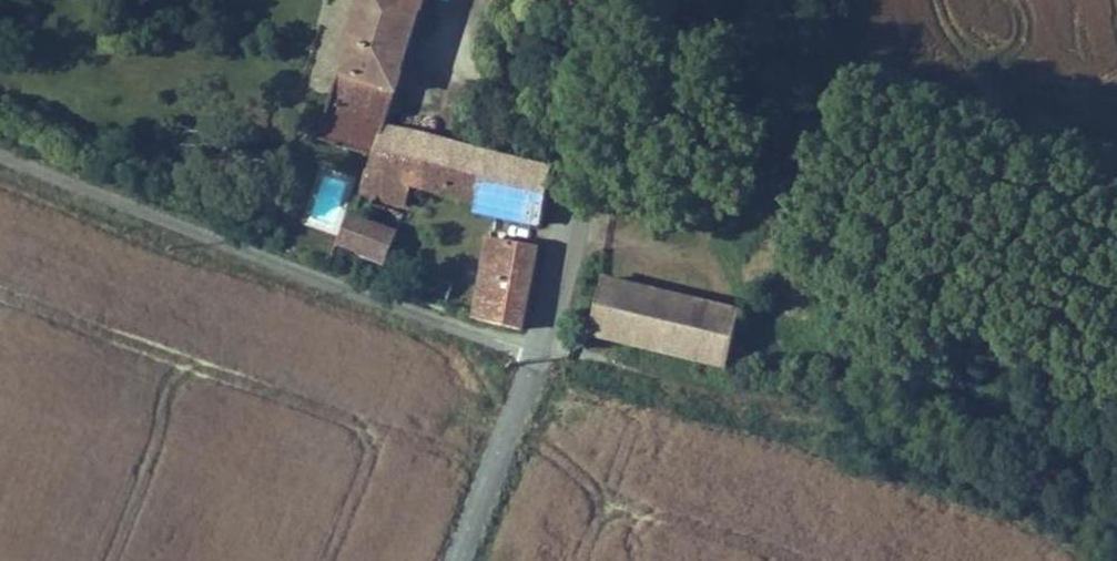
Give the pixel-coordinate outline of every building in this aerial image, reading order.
[(388,125),(427,0),(355,0),(312,135),(368,151),(362,175),(416,192),(420,183),(477,200),(476,211),(546,230),(559,169),(388,125)] [(405,225),(411,209),(414,200),(359,184),(351,209),(405,225)] [(339,227),(399,246),(405,225),(351,209),(345,208),(339,227)] [(328,260),(387,282),(399,246),(339,227),(328,260)] [(524,332),(543,244),(502,233),(481,300),(458,294),(454,307),(524,332)] [(731,361),(744,306),(608,272),(595,328),(731,361)] [(433,278),(428,297),(447,301),(452,282),(433,278)]
